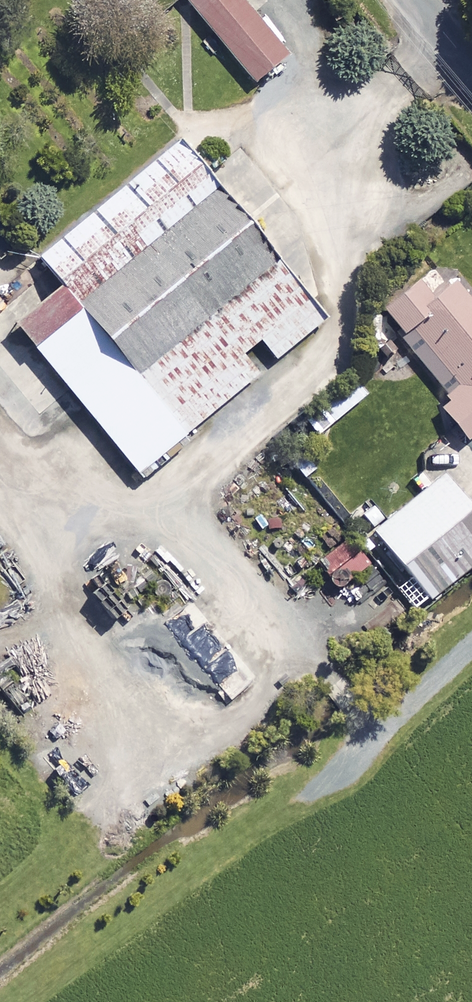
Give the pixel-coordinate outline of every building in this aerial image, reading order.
[(286,58),(276,47),(285,40),(258,8),(250,16),(237,0),(184,0),(255,84),(286,58)] [(325,320),(178,144),(38,261),(62,290),(16,329),(138,475),(257,376),(241,357),(259,342),(275,361),(325,320)] [(383,310),(450,395),(437,405),(467,442),(471,438),(471,289),(448,258),(383,310)] [(319,411),(331,426),(366,399),(354,384),(319,411)] [(321,473),(309,484),(335,513),(347,502),(321,473)] [(471,567),(471,514),(471,515),(442,479),(374,535),(429,602),(471,567)] [(368,566),(349,540),(317,563),(337,589),(368,566)] [(227,647),(206,620),(180,640),(202,667),(227,647)]
